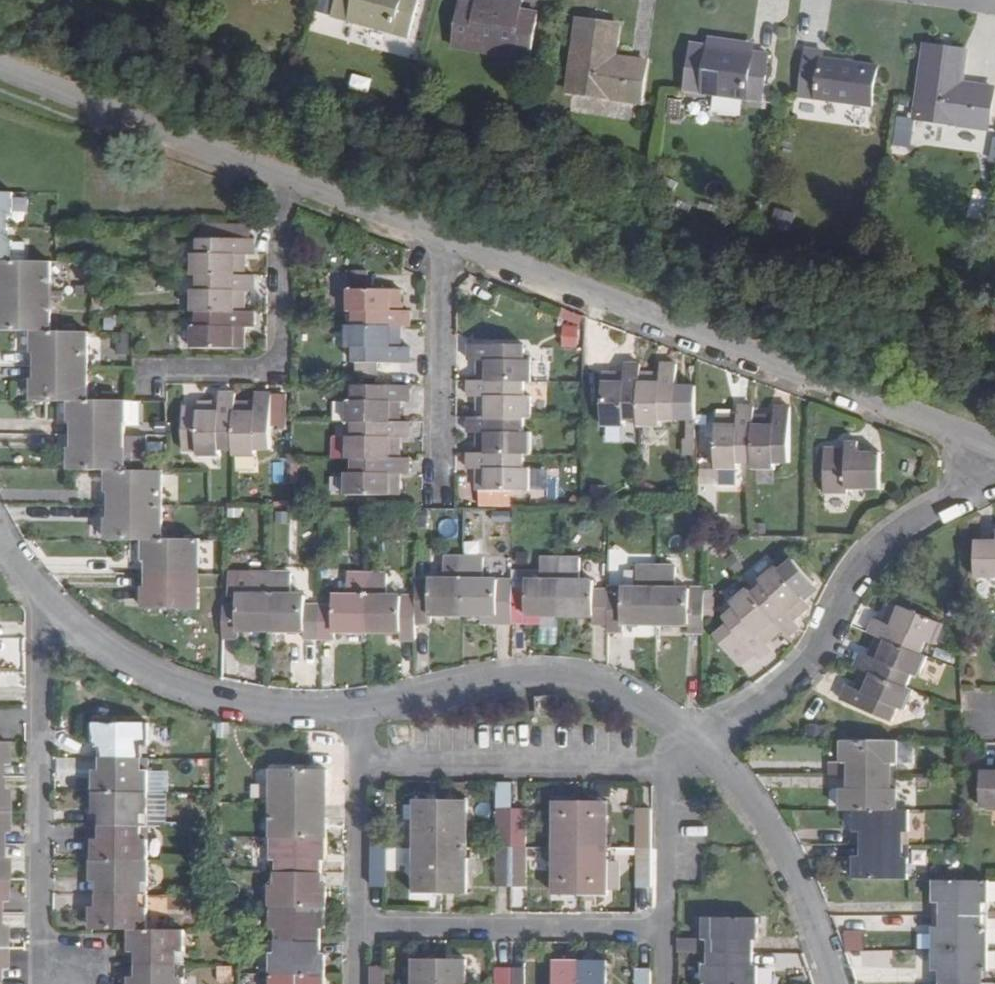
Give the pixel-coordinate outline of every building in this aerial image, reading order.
[(420,0),(337,0),(333,15),(410,37),(420,0)] [(539,14),(522,11),(477,3),(462,0),(461,0),(452,46),(532,59),(539,14)] [(477,3),(522,11),(523,0),(478,0),(477,3)] [(619,27),(579,21),(569,92),(641,102),(646,62),(614,57),(619,27)] [(755,43),(710,38),(709,48),(753,55),(755,43)] [(709,48),(691,46),(686,90),(765,101),(770,57),(753,55),(709,48)] [(967,52),(926,46),(916,116),(989,127),(994,89),(962,84),(967,52)] [(825,53),(806,50),(799,97),(874,107),(879,69),(824,61),(825,53)] [(350,88),(369,92),(372,78),(353,74),(350,88)] [(872,108),(839,104),(836,123),(869,127),(872,108)] [(13,215),(13,193),(0,193),(0,228),(1,215),(13,215)] [(209,238),(244,239),(244,226),(209,225),(209,238)] [(0,228),(0,262),(13,261),(13,239),(0,239),(0,228)] [(238,276),(238,274),(247,274),(247,256),(256,255),(256,239),(244,239),(209,238),(199,238),(199,253),(194,253),(193,275),(199,275),(238,276)] [(4,284),(4,296),(38,297),(38,285),(51,284),(51,262),(13,261),(0,262),(0,284),(4,284)] [(238,313),(238,312),(246,312),(246,293),(255,293),(255,275),(247,274),(238,274),(238,276),(199,275),(199,289),(193,289),(193,312),(198,312),(238,313)] [(394,326),(395,327),(403,328),(413,328),(412,311),(403,310),(403,289),(350,289),(349,312),(356,312),(356,325),(394,326)] [(38,297),(4,296),(4,308),(0,309),(0,330),(33,331),(51,331),(51,308),(39,308),(38,297)] [(238,312),(238,313),(198,312),(198,325),(193,326),(193,348),(245,349),(246,328),(256,328),(256,312),(246,312),(238,312)] [(564,324),(563,347),(582,347),(582,325),(564,324)] [(395,327),(394,326),(356,325),(349,325),(349,348),(355,348),(355,363),(412,363),(412,348),(403,347),(403,328),(395,327)] [(41,354),(41,366),(76,367),(88,367),(88,354),(89,331),(88,331),(51,331),(33,331),(33,353),(41,354)] [(469,362),(478,362),(478,381),(528,382),(533,382),(533,360),(527,360),(527,344),(468,345),(469,362)] [(640,383),(641,382),(641,374),(641,364),(625,364),(625,375),(603,375),(603,425),(626,425),(627,421),(640,420),(640,383)] [(662,364),(661,374),(641,374),(641,382),(640,383),(640,420),(639,426),(663,426),(663,421),(697,419),(698,386),(678,386),(678,364),(662,364)] [(88,367),(76,367),(41,366),(41,378),(33,378),(33,401),(71,401),(84,401),(85,400),(88,399),(88,378),(88,367)] [(468,397),(478,397),(477,417),(527,418),(533,418),(533,396),(528,396),(528,382),(478,381),(469,381),(468,397)] [(349,400),(348,422),(355,422),(394,424),(394,421),(402,421),(402,401),(411,401),(412,386),(355,386),(355,400),(349,400)] [(198,403),(199,408),(182,408),(182,450),(198,450),(198,456),(221,456),(221,451),(235,450),(236,410),(237,410),(237,403),(237,393),(220,393),(220,403),(198,403)] [(237,410),(236,410),(235,450),(235,456),(258,455),(258,451),(272,450),(272,439),(289,438),(289,394),(257,393),(257,403),(237,403),(237,410)] [(78,423),(78,434),(113,434),(126,435),(126,424),(127,400),(88,399),(85,400),(84,401),(71,401),(71,423),(78,423)] [(134,424),(135,400),(131,400),(127,400),(126,424),(134,424)] [(741,469),(741,464),(753,464),(753,424),(755,423),(754,416),(755,407),(739,406),(739,416),(709,417),(709,432),(717,432),(718,469),(741,469)] [(755,423),(753,424),(753,464),(753,469),(777,469),(777,463),(791,463),(791,407),(775,407),(775,415),(754,416),(755,423)] [(468,433),(477,432),(477,453),(527,454),(532,454),(532,432),(528,432),(527,418),(477,417),(468,417),(468,433)] [(394,421),(394,424),(355,422),(355,437),(348,437),(348,459),(355,460),(393,459),(394,458),(403,457),(402,438),(412,438),(411,421),(402,421),(394,421)] [(126,435),(113,434),(78,434),(78,446),(71,446),(71,469),(108,470),(126,470),(126,446),(126,435)] [(847,448),(819,449),(818,464),(824,464),(825,494),(849,494),(849,489),(883,489),(882,453),(861,453),(861,442),(848,442),(847,448)] [(527,469),(527,454),(477,453),(468,453),(468,469),(477,470),(476,490),(481,491),(481,507),(507,506),(508,491),(532,492),(532,469),(527,469)] [(394,458),(393,459),(355,460),(354,473),(348,473),(348,496),(402,496),(402,475),(411,475),(412,457),(403,457),(394,458)] [(115,493),(115,504),(163,505),(163,470),(126,470),(108,470),(108,492),(115,493)] [(323,504),(323,496),(310,495),(310,504),(323,504)] [(163,539),(163,505),(115,504),(115,517),(108,517),(108,541),(145,541),(154,541),(154,539),(163,539)] [(703,512),(689,512),(688,526),(702,526),(703,512)] [(724,518),(710,518),(709,531),(723,532),(724,518)] [(560,553),(560,538),(551,539),(551,553),(560,553)] [(145,562),(153,562),(153,574),(187,573),(187,563),(198,563),(199,539),(163,539),(154,539),(154,541),(145,541),(145,562)] [(977,541),(976,577),(982,577),(982,597),(994,598),(994,577),(994,541),(977,541)] [(240,630),(273,630),(273,574),(274,554),(228,554),(228,573),(238,573),(238,605),(224,605),(224,638),(239,639),(240,630)] [(761,582),(765,586),(754,595),(783,631),(790,638),(802,628),(796,621),(812,607),(803,597),(818,585),(793,555),(761,582)] [(432,615),(464,615),(465,557),(445,557),(445,580),(418,580),(417,596),(417,621),(432,621),(432,615)] [(482,623),(514,623),(514,580),(484,580),(484,558),(465,557),(464,615),(482,615),(482,623)] [(529,616),(562,615),(563,558),(541,558),(540,581),(514,580),(514,623),(528,623),(529,616)] [(594,623),(609,623),(609,591),(595,591),(596,581),(582,581),(582,559),(563,558),(562,615),(594,615),(594,623)] [(609,589),(609,591),(609,623),(608,632),(624,632),(624,624),(658,624),(657,567),(638,567),(638,589),(609,589)] [(678,590),(678,567),(657,567),(658,624),(690,624),(691,631),(706,632),(706,590),(678,590)] [(187,586),(187,573),(153,574),(153,585),(145,586),(145,609),(199,609),(199,586),(187,586)] [(293,574),(273,574),(273,630),(304,631),(304,639),(320,639),(320,606),(316,606),(316,596),(293,595),(293,574)] [(334,596),(334,606),(320,606),(320,639),(335,639),(336,631),(368,631),(369,575),(348,575),(348,596),(334,596)] [(389,575),(369,575),(368,631),(400,631),(401,639),(417,639),(417,621),(417,596),(389,596),(389,575)] [(774,650),(768,643),(783,631),(754,595),(751,591),(733,605),(737,610),(726,619),(760,661),(774,650)] [(885,640),(887,638),(922,653),(927,640),(933,643),(942,622),(894,602),(885,621),(877,617),(870,633),(877,636),(885,640)] [(887,638),(885,640),(877,636),(869,655),(863,652),(855,667),(863,670),(872,674),(873,672),(908,686),(912,675),(918,678),(928,655),(922,653),(887,638)] [(961,660),(937,649),(933,658),(958,668),(961,660)] [(905,710),(914,689),(908,686),(873,672),(872,674),(863,670),(855,688),(848,686),(842,701),(893,723),(899,709),(905,710)] [(102,746),(102,756),(144,756),(143,746),(149,746),(149,724),(95,724),(94,746),(102,746)] [(898,765),(898,742),(843,741),(843,764),(851,765),(850,777),(892,776),(892,765),(898,765)] [(149,772),(143,771),(144,756),(102,756),(101,771),(95,771),(94,792),(149,792),(149,772)] [(171,791),(171,770),(156,770),(155,790),(171,791)] [(273,792),(279,793),(278,806),(323,806),(323,793),(329,793),(329,771),(274,770),(273,792)] [(983,772),(983,809),(994,809),(994,772),(983,772)] [(897,789),(892,789),(892,776),(850,777),(850,788),(843,789),(843,811),(855,811),(898,811),(897,789)] [(101,815),(101,826),(143,827),(149,827),(149,792),(94,792),(95,814),(101,815)] [(416,848),(442,848),(442,800),(417,801),(416,848)] [(468,848),(468,800),(442,800),(442,848),(468,848)] [(556,849),(582,849),(582,802),(556,802),(556,849)] [(609,849),(609,802),(582,802),(582,849),(609,849)] [(273,817),(273,840),(328,840),(328,817),(323,817),(323,806),(278,806),(279,817),(273,817)] [(386,847),(386,808),(378,808),(371,808),(370,847),(386,847)] [(496,848),(513,848),(513,809),(497,809),(496,848)] [(527,849),(527,809),(513,809),(513,848),(527,849)] [(637,810),(637,850),(653,849),(654,810),(637,810)] [(862,833),(862,844),(904,844),(903,834),(910,834),(910,811),(898,811),(855,811),(855,833),(862,833)] [(149,840),(143,840),(143,827),(101,826),(101,840),(94,840),(94,860),(149,860),(149,840)] [(323,862),(328,862),(328,840),(273,840),(272,861),(278,861),(278,874),(323,874),(323,862)] [(903,858),(904,844),(862,844),(861,857),(855,857),(855,880),(910,880),(910,857),(903,858)] [(370,888),(385,887),(386,847),(370,847),(370,888)] [(416,895),(441,895),(442,848),(416,848),(416,895)] [(441,895),(467,895),(468,848),(442,848),(441,895)] [(496,848),(496,888),(512,889),(513,848),(496,848)] [(526,889),(527,849),(513,848),(512,889),(526,889)] [(555,895),(581,896),(582,849),(556,849),(555,895)] [(581,896),(608,896),(609,849),(582,849),(581,896)] [(652,889),(653,849),(637,850),(636,889),(652,889)] [(149,893),(149,860),(94,860),(94,882),(101,882),(101,893),(149,893)] [(273,884),(272,909),(327,910),(328,885),(323,885),(323,874),(278,874),(278,885),(273,884)] [(934,903),(942,903),(942,916),(983,916),(983,904),(989,904),(989,881),(964,881),(935,881),(934,903)] [(94,906),(94,930),(130,930),(149,931),(149,893),(101,893),(101,906),(94,906)] [(322,930),(327,931),(327,910),(272,909),(272,929),(278,930),(277,942),(322,942),(322,930)] [(983,928),(983,916),(942,916),(942,927),(935,927),(934,950),(988,951),(989,928),(983,928)] [(704,941),(710,942),(710,954),(754,954),(754,941),(760,941),(760,917),(705,917),(704,941)] [(846,950),(864,951),(865,930),(847,929),(846,950)] [(185,966),(186,932),(149,931),(130,930),(130,954),(138,953),(138,965),(185,966)] [(322,955),(322,942),(277,942),(277,953),(272,953),(272,975),(327,975),(327,955),(322,955)] [(942,972),(942,983),(983,983),(983,973),(989,973),(988,951),(934,950),(934,972),(942,972)] [(704,983),(760,983),(760,965),(754,965),(754,954),(710,954),(709,965),(704,965),(704,983)] [(441,960),(415,959),(415,983),(441,983),(441,960)] [(467,960),(441,960),(441,983),(467,983),(467,960)] [(555,960),(555,983),(581,983),(581,960),(555,960)] [(607,961),(581,960),(581,983),(607,983),(607,961)] [(130,983),(185,983),(185,966),(138,965),(138,977),(130,978),(130,983)] [(386,967),(384,966),(370,967),(370,983),(386,983),(386,967)] [(511,968),(496,968),(496,983),(511,983),(511,968)] [(526,969),(511,968),(511,983),(526,983),(526,969)] [(652,969),(635,969),(635,983),(652,983),(652,969)] [(241,983),(264,983),(265,974),(241,973),(241,983)] [(327,975),(272,975),(272,983),(327,983),(327,975)]
